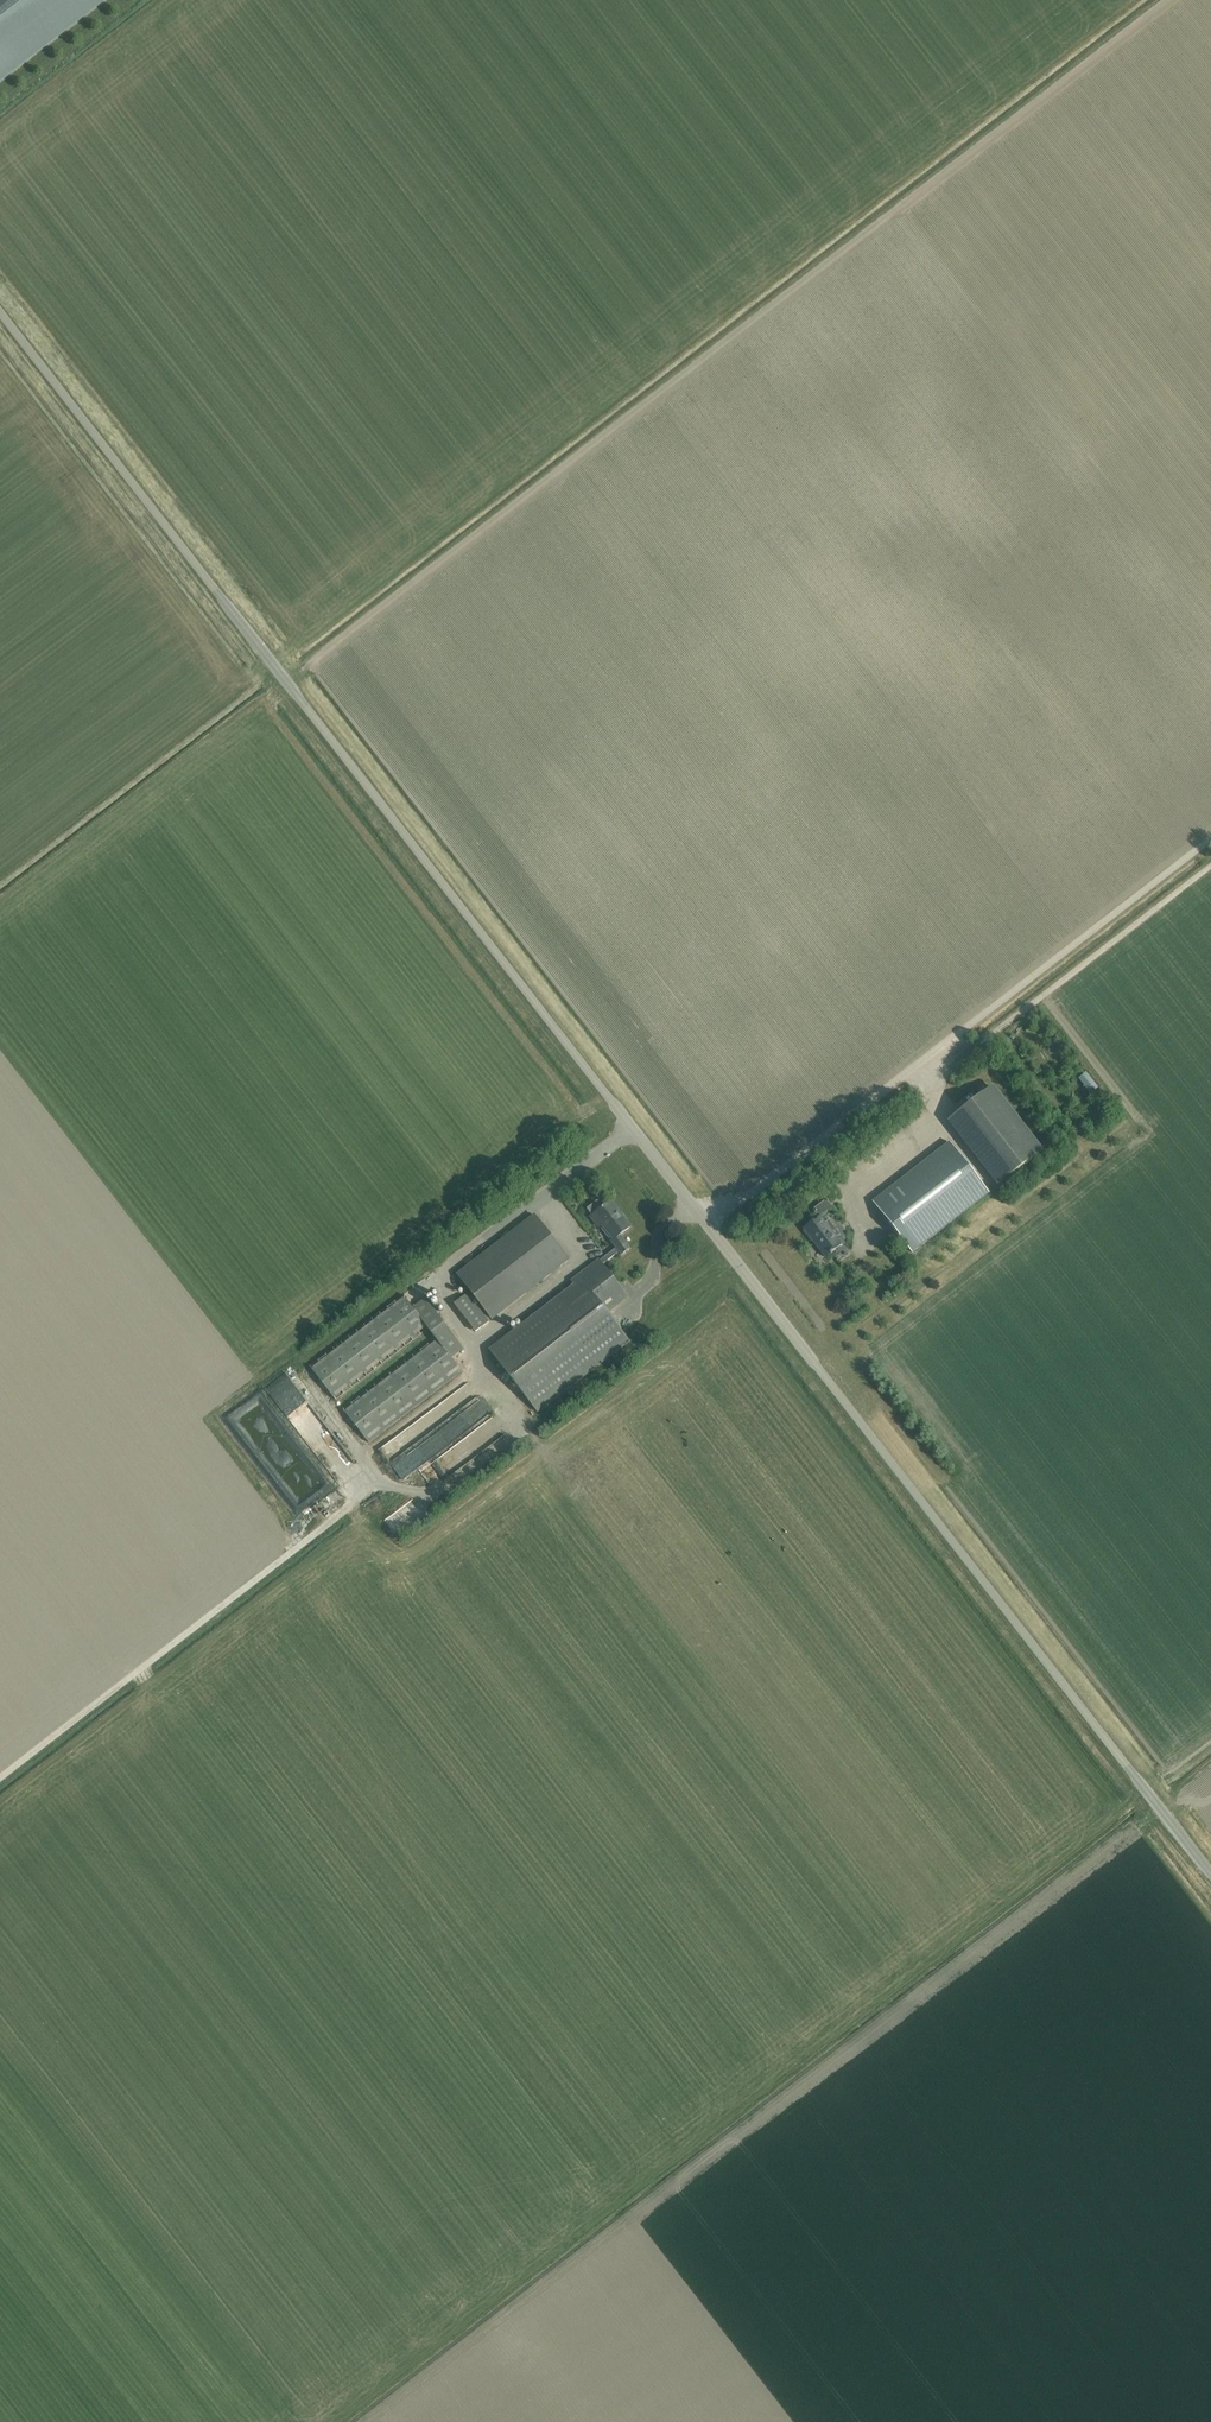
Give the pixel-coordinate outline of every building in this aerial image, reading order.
[(103,0),(0,0),(0,80),(103,0)] [(980,1095),(960,1111),(1011,1176),(1042,1152),(992,1087),(988,1089),(984,1085),(977,1091),(980,1095)] [(912,1252),(989,1193),(950,1142),(873,1202),(912,1252)] [(832,1251),(842,1244),(837,1237),(840,1234),(829,1220),(825,1223),(820,1216),(832,1207),(826,1199),(813,1209),(819,1217),(804,1229),(825,1257),(830,1253),(831,1254),(833,1252),(832,1251)] [(613,1239),(611,1241),(621,1255),(629,1248),(620,1236),(631,1227),(611,1201),(590,1216),(597,1226),(601,1223),(613,1239)] [(458,1274),(468,1287),(492,1319),(569,1260),(534,1215),(458,1274)] [(571,1281),(574,1285),(490,1350),(536,1411),(628,1340),(607,1312),(628,1296),(599,1259),(571,1281)] [(414,1297),(425,1290),(422,1285),(411,1292),(414,1297)] [(475,1332),(492,1319),(468,1287),(450,1300),(475,1332)] [(451,1357),(463,1348),(425,1298),(413,1308),(403,1294),(310,1366),(335,1400),(428,1328),(435,1338),(343,1409),(368,1442),(461,1371),(451,1357)] [(309,1389),(314,1386),(306,1375),(301,1378),(309,1389)] [(420,1453),(427,1462),(449,1445),(442,1436),(420,1453)] [(298,1457),(332,1512),(348,1503),(346,1498),(343,1500),(311,1449),(298,1457)]
